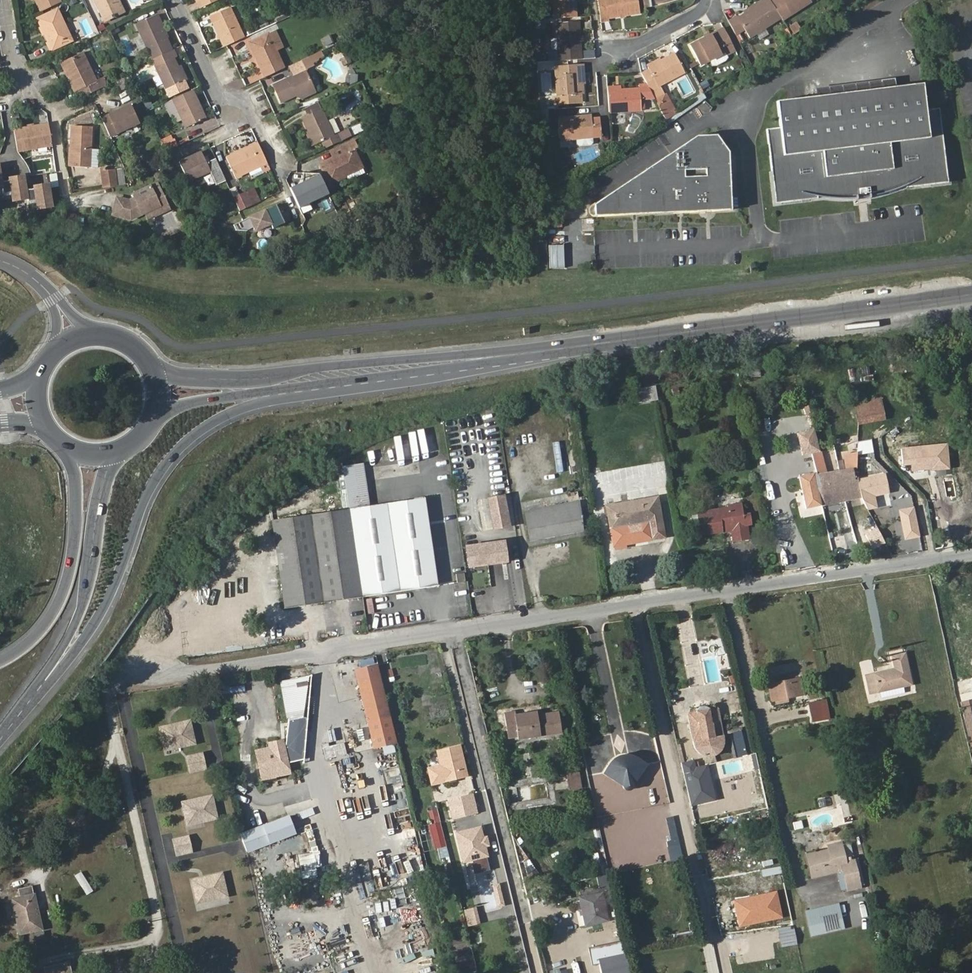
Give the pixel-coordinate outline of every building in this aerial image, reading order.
[(40,12),(61,2),(60,0),(35,0),(40,12)] [(105,21),(123,13),(116,0),(95,0),(105,21)] [(123,13),(125,12),(120,0),(116,0),(123,13)] [(554,18),(576,17),(574,0),(553,0),(554,18)] [(600,19),(608,18),(619,16),(624,15),(639,13),(637,0),(597,0),(600,19)] [(781,18),(770,0),(762,0),(759,2),(760,5),(745,15),(745,14),(738,18),(736,16),(728,21),(735,34),(743,29),(749,38),(756,34),(765,28),(781,18)] [(782,20),(811,2),(810,0),(770,0),(781,18),(782,20)] [(744,12),(745,14),(745,15),(760,5),(759,2),(744,12)] [(223,47),(227,45),(244,37),(230,8),(210,17),(223,47)] [(41,27),(44,35),(48,42),(52,50),(72,41),(57,9),(37,18),(41,27)] [(274,15),(277,22),(278,21),(288,17),(285,10),(274,15)] [(156,16),(166,38),(169,36),(159,14),(156,16)] [(141,35),(152,59),(160,55),(172,50),(166,38),(156,16),(136,24),(141,35)] [(559,23),(561,60),(581,59),(578,22),(559,23)] [(796,22),(788,27),(793,34),(801,30),(796,22)] [(781,32),(785,39),(792,34),(788,27),(781,32)] [(722,44),(730,41),(723,28),(709,35),(704,38),(690,45),(700,66),(708,61),(726,51),(722,44)] [(765,28),(756,34),(760,40),(769,34),(765,28)] [(256,59),(264,78),(284,68),(276,50),(282,47),(275,31),(253,41),(260,57),(256,59)] [(331,34),(321,39),(325,47),(335,42),(331,34)] [(141,35),(133,39),(139,53),(147,49),(141,35)] [(249,42),(256,59),(260,57),(253,41),(249,42)] [(177,56),(174,49),(172,50),(160,55),(163,62),(155,66),(166,90),(186,81),(179,67),(175,57),(177,56)] [(300,61),(289,66),(293,75),(273,84),(281,102),(295,96),(313,88),(305,71),(314,66),(313,63),(320,61),(319,59),(324,57),(322,51),(300,61)] [(728,55),(726,51),(708,61),(710,64),(728,55)] [(78,90),(81,97),(106,85),(103,79),(97,82),(83,53),(61,63),(75,92),(78,90)] [(648,70),(641,74),(647,84),(650,91),(654,98),(664,93),(660,85),(684,73),(674,54),(660,61),(647,68),(648,70)] [(646,65),(647,68),(660,61),(659,58),(646,65)] [(584,83),(583,64),(557,66),(559,95),(582,94),(582,83),(584,83)] [(181,66),(179,67),(186,81),(188,80),(181,66)] [(619,90),(607,91),(608,113),(641,111),(640,99),(654,98),(650,91),(647,84),(638,85),(639,89),(619,90)] [(870,194),(870,198),(871,198),(872,197),(873,197),(874,197),(875,196),(876,196),(877,196),(878,196),(878,195),(879,195),(880,195),(881,195),(882,194),(883,194),(884,194),(884,193),(885,193),(886,193),(887,192),(888,192),(889,192),(890,191),(891,191),(892,191),(893,190),(894,190),(895,189),(896,189),(897,189),(898,188),(899,188),(900,187),(901,187),(902,187),(903,187),(903,186),(904,186),(905,185),(906,185),(907,187),(948,182),(940,108),(927,110),(924,84),(780,100),(783,127),(769,128),(778,202),(819,198),(819,196),(821,196),(824,196),(825,196),(827,197),(828,197),(832,197),(836,198),(837,198),(841,198),(842,198),(846,199),(847,199),(848,199),(849,199),(857,199),(857,196),(870,194)] [(313,88),(295,96),(302,99),(315,93),(313,88)] [(192,90),(172,99),(186,128),(205,119),(192,90)] [(559,95),(554,96),(554,106),(583,103),(582,94),(559,95)] [(669,103),(660,108),(665,118),(675,112),(669,103)] [(101,118),(110,137),(139,123),(130,105),(101,118)] [(348,129),(337,134),(334,135),(322,109),(303,118),(308,131),(314,144),(321,141),(324,149),(352,136),(351,135),(364,129),(361,123),(348,129)] [(558,118),(560,140),(576,139),(592,138),(600,137),(599,118),(591,119),(591,115),(558,118)] [(18,151),(52,146),(48,124),(32,127),(28,128),(14,130),(18,151)] [(72,126),(71,148),(70,166),(90,168),(91,149),(92,128),(72,126)] [(311,145),(314,144),(308,131),(305,133),(311,145)] [(164,141),(167,148),(176,143),(174,136),(164,141)] [(592,138),(576,139),(576,144),(578,146),(590,146),(593,143),(592,138)] [(697,138),(594,207),(595,218),(731,213),(728,155),(717,138),(697,138)] [(341,155),(333,158),(320,164),(329,185),(347,176),(345,173),(362,166),(354,148),(357,147),(354,140),(338,147),(341,155)] [(389,141),(377,146),(382,156),(393,150),(389,141)] [(259,167),(267,164),(257,143),(226,158),(235,178),(259,167)] [(330,151),(333,158),(341,155),(338,147),(330,151)] [(98,150),(91,149),(90,168),(97,168),(98,150)] [(204,158),(201,152),(180,162),(188,181),(210,171),(216,185),(226,181),(216,159),(209,161),(206,163),(204,158)] [(267,164),(259,167),(262,172),(269,169),(267,164)] [(345,173),(347,176),(363,168),(362,166),(345,173)] [(117,185),(115,170),(106,171),(105,167),(100,168),(103,187),(117,185)] [(122,169),(115,170),(117,185),(124,184),(122,169)] [(49,190),(35,192),(35,194),(27,195),(25,181),(10,183),(10,186),(2,187),(0,170),(0,193),(3,193),(5,202),(12,200),(13,206),(28,204),(29,210),(37,209),(38,215),(52,213),(49,190)] [(204,177),(208,186),(215,183),(211,174),(204,177)] [(302,182),(289,188),(298,209),(328,194),(319,174),(302,174),(302,182)] [(129,199),(116,196),(111,212),(130,217),(158,205),(161,212),(169,208),(158,183),(150,186),(150,185),(132,193),(134,197),(129,199)] [(255,189),(247,193),(253,206),(261,201),(255,189)] [(240,211),(253,206),(247,193),(234,199),(240,211)] [(322,197),(326,211),(334,209),(330,195),(322,197)] [(273,229),(284,223),(276,205),(250,218),(233,226),(236,231),(248,231),(255,228),(256,231),(271,224),(273,229)] [(578,235),(568,235),(569,250),(578,250),(578,235)] [(557,236),(548,236),(548,251),(557,250),(557,236)] [(564,266),(579,267),(580,255),(565,254),(564,266)] [(563,258),(549,257),(549,267),(563,267),(563,258)] [(728,383),(715,386),(717,396),(730,393),(728,383)] [(855,403),(859,423),(884,419),(880,398),(855,403)] [(814,427),(800,431),(805,454),(820,451),(814,427)] [(943,444),(928,446),(929,455),(944,454),(943,444)] [(929,455),(928,446),(901,448),(902,463),(910,463),(930,461),(929,455)] [(823,463),(820,453),(813,454),(815,465),(823,463)] [(823,463),(815,465),(818,475),(821,488),(818,488),(822,505),(887,491),(883,476),(858,481),(856,469),(826,474),(823,463)] [(363,464),(342,467),(348,509),(271,520),(284,608),(438,585),(425,498),(369,506),(363,464)] [(821,488),(818,475),(800,480),(807,508),(822,505),(818,488),(821,488)] [(509,526),(503,496),(488,499),(493,529),(509,526)] [(607,506),(614,548),(665,539),(657,497),(607,506)] [(526,512),(531,539),(582,530),(577,502),(526,512)] [(914,506),(898,509),(905,540),(920,537),(914,506)] [(725,508),(694,513),(695,515),(698,532),(698,535),(721,532),(720,528),(729,527),(731,542),(754,538),(753,526),(755,526),(753,513),(740,515),(740,509),(726,510),(725,508)] [(698,532),(695,515),(689,515),(692,533),(698,532)] [(467,547),(469,565),(504,562),(501,542),(467,547)] [(456,570),(457,583),(465,582),(463,569),(456,570)] [(353,630),(366,630),(366,615),(352,615),(353,630)] [(271,636),(289,634),(289,627),(270,630),(271,636)] [(880,691),(902,686),(911,684),(904,654),(892,657),(894,669),(866,676),(870,693),(880,691)] [(355,671),(374,748),(395,742),(376,665),(355,671)] [(308,676),(283,681),(287,716),(300,724),(303,718),(303,713),(303,709),(303,704),(303,700),(304,696),(308,686),(309,682),(308,676)] [(769,684),(773,707),(788,705),(786,698),(802,694),(799,678),(769,684)] [(967,686),(958,685),(957,693),(967,694),(967,686)] [(903,692),(902,686),(880,691),(881,697),(903,692)] [(810,703),(813,720),(826,719),(823,701),(810,703)] [(687,714),(689,723),(691,722),(691,720),(698,718),(698,719),(699,719),(699,720),(700,720),(700,721),(700,722),(701,722),(702,722),(702,723),(703,723),(704,723),(705,723),(706,722),(707,722),(708,721),(708,720),(709,720),(709,719),(709,718),(709,717),(709,716),(717,715),(718,717),(720,716),(718,709),(718,708),(718,707),(717,707),(706,709),(706,708),(706,707),(705,707),(705,706),(704,706),(703,706),(702,706),(701,706),(700,706),(700,707),(699,707),(699,708),(698,709),(698,710),(689,712),(688,712),(688,713),(687,713),(687,714)] [(971,744),(971,706),(962,708),(971,744)] [(537,722),(536,716),(535,713),(513,716),(512,713),(505,714),(509,738),(518,736),(518,739),(560,732),(558,719),(537,722)] [(556,713),(536,716),(537,722),(558,719),(556,713)] [(689,723),(693,743),(701,741),(702,744),(703,745),(704,746),(704,747),(705,747),(706,747),(707,747),(709,748),(711,747),(712,747),(713,746),(714,746),(714,745),(715,744),(715,743),(716,743),(716,742),(716,740),(716,739),(716,738),(724,736),(720,716),(718,717),(717,715),(709,716),(709,717),(709,718),(709,719),(709,720),(708,720),(708,721),(707,722),(706,722),(705,723),(704,723),(703,723),(702,723),(702,722),(701,722),(700,722),(700,721),(700,720),(699,720),(699,719),(698,719),(698,718),(691,720),(691,722),(689,723)] [(190,719),(158,727),(164,753),(197,745),(190,719)] [(299,739),(304,769),(310,768),(306,738),(299,739)] [(256,752),(263,782),(275,780),(274,776),(298,770),(297,768),(302,766),(300,755),(286,758),(283,741),(270,744),(270,748),(256,752)] [(321,750),(323,763),(351,758),(349,745),(321,750)] [(460,746),(436,751),(440,767),(429,770),(433,784),(443,781),(444,783),(468,777),(460,746)] [(203,751),(186,755),(189,773),(207,770),(203,751)] [(615,757),(611,760),(617,766),(622,764),(626,763),(630,763),(634,756),(629,754),(625,754),(621,755),(615,757)] [(607,767),(602,774),(623,786),(634,783),(648,764),(640,759),(634,756),(630,763),(626,763),(622,764),(617,766),(611,760),(607,767)] [(716,799),(708,766),(683,771),(691,805),(716,799)] [(566,773),(569,789),(581,787),(578,770),(566,773)] [(473,793),(447,800),(452,820),(478,814),(473,793)] [(212,794),(179,802),(185,828),(218,820),(212,794)] [(439,809),(428,811),(436,848),(446,846),(439,809)] [(287,815),(258,826),(265,844),(294,833),(287,815)] [(673,817),(667,818),(672,841),(679,840),(673,817)] [(258,826),(239,833),(246,851),(265,844),(258,826)] [(481,827),(454,833),(462,865),(472,863),(475,874),(489,871),(486,858),(489,857),(481,827)] [(189,835),(171,839),(175,857),(193,853),(189,835)] [(124,837),(114,839),(116,846),(126,843),(124,837)] [(830,854),(807,859),(812,877),(842,871),(847,891),(859,888),(858,887),(868,884),(864,866),(855,868),(853,859),(844,860),(840,843),(828,846),(829,849),(830,854)] [(806,854),(807,859),(830,854),(829,849),(806,854)] [(298,855),(303,885),(313,883),(323,881),(320,860),(329,858),(328,850),(298,855)] [(254,867),(256,874),(264,872),(261,864),(254,867)] [(223,872),(190,880),(196,906),(229,898),(223,872)] [(598,877),(600,887),(610,885),(608,875),(598,877)] [(715,881),(716,888),(736,886),(735,878),(715,881)] [(20,897),(16,898),(20,917),(17,918),(20,934),(41,929),(32,886),(18,889),(20,897)] [(602,893),(579,897),(585,925),(607,920),(602,893)] [(805,910),(811,936),(846,929),(840,902),(805,910)] [(476,907),(464,911),(468,928),(481,925),(476,907)] [(679,939),(691,936),(690,931),(678,934),(679,939)] [(599,959),(602,972),(632,972),(627,952),(599,959)] [(56,968),(70,966),(69,961),(43,967),(44,972),(57,972),(56,968)]
